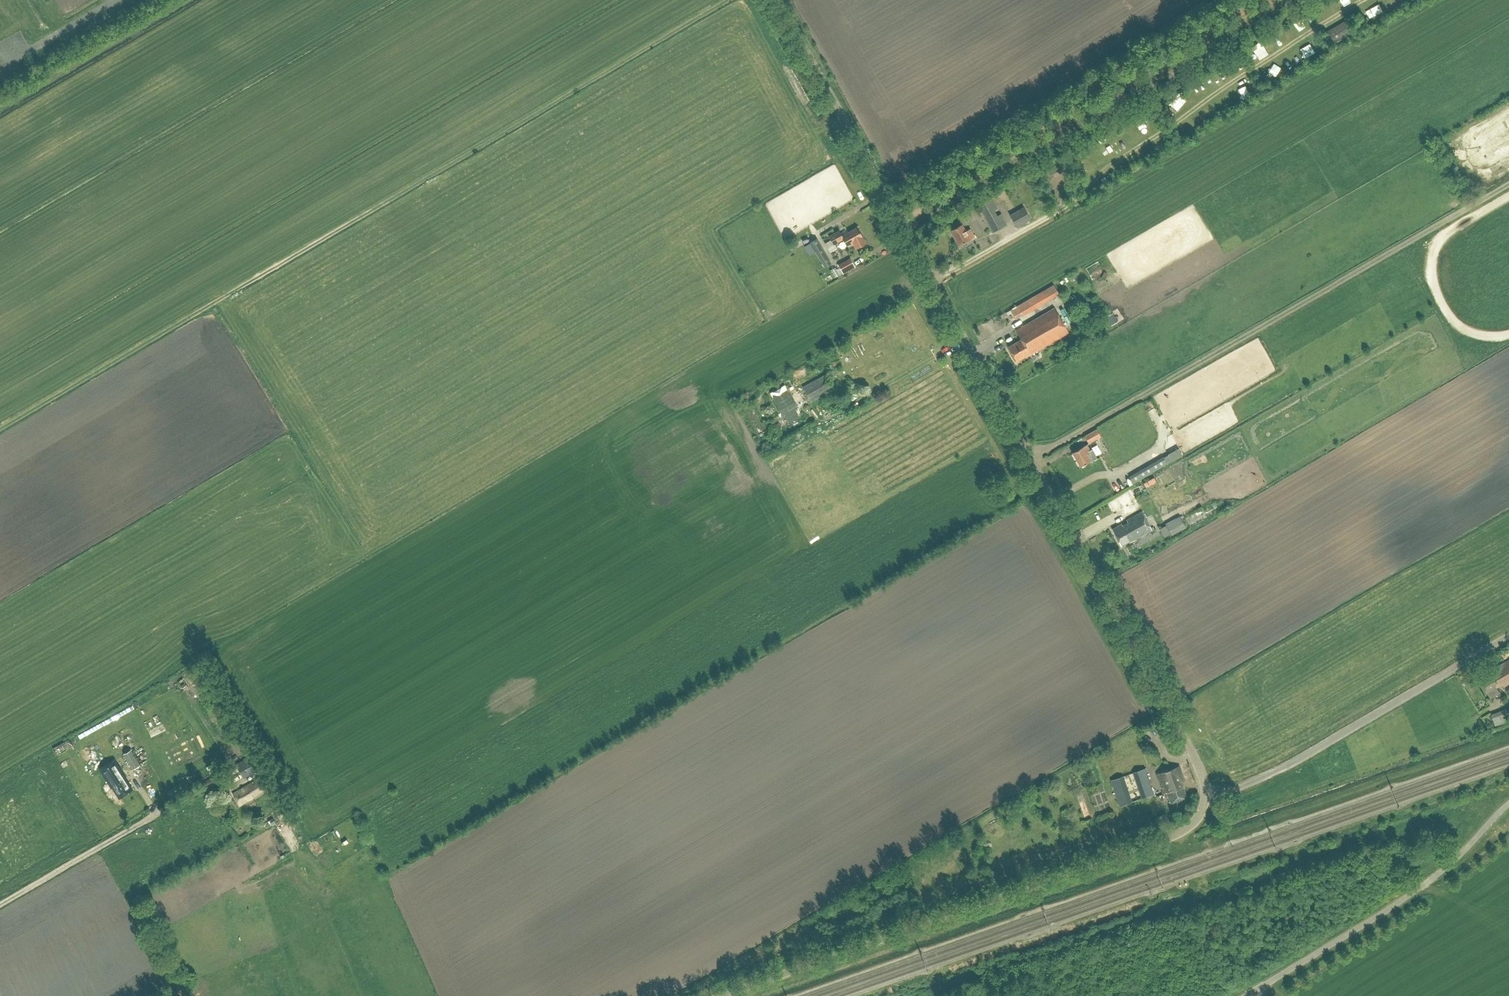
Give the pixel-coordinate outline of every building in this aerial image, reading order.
[(1334,43),(1352,33),(1345,20),(1327,31),(1334,43)] [(1260,56),(1269,49),(1261,39),(1252,46),(1260,56)] [(1316,55),(1321,53),(1318,44),(1312,46),(1316,55)] [(1224,65),(1229,72),(1240,63),(1235,57),(1224,65)] [(1189,99),(1179,92),(1170,103),(1180,111),(1189,99)] [(1140,126),(1150,123),(1148,117),(1138,120),(1140,126)] [(1083,160),(1092,155),(1087,145),(1078,149),(1083,160)] [(992,197),(977,206),(992,233),(1007,224),(1001,213),(997,215),(995,210),(998,209),(992,197)] [(1016,227),(1030,220),(1023,206),(1009,214),(1016,227)] [(958,245),(974,236),(970,228),(965,231),(961,224),(950,230),(958,245)] [(829,236),(833,244),(843,239),(847,245),(852,242),(855,248),(865,242),(857,227),(848,232),(847,230),(841,233),(839,230),(829,236)] [(889,249),(893,237),(879,231),(874,243),(889,249)] [(832,263),(817,238),(809,242),(824,268),(832,263)] [(843,273),(855,267),(850,258),(838,264),(843,273)] [(1026,315),(1062,296),(1059,288),(1022,307),(1026,315)] [(1017,306),(1010,311),(1015,319),(1022,315),(1017,306)] [(1068,332),(1054,308),(1016,330),(1021,339),(1009,346),(1017,360),(1029,353),(1030,354),(1068,332)] [(1068,308),(1062,311),(1068,322),(1074,319),(1068,308)] [(1111,315),(1101,319),(1104,325),(1113,321),(1111,315)] [(802,386),(810,401),(834,389),(825,373),(802,386)] [(790,422),(799,418),(793,408),(796,407),(784,385),(771,393),(782,414),(785,413),(790,422)] [(1088,443),(1101,436),(1097,429),(1084,436),(1088,443)] [(1086,444),(1072,452),(1080,466),(1090,461),(1090,462),(1097,458),(1097,457),(1095,458),(1091,451),(1090,451),(1086,444)] [(1163,458),(1144,469),(1147,475),(1167,463),(1163,458)] [(1130,541),(1152,529),(1142,511),(1126,520),(1128,522),(1122,525),(1121,523),(1112,529),(1121,545),(1130,541)] [(1183,523),(1180,517),(1165,525),(1170,534),(1177,530),(1176,527),(1183,523)] [(1508,684),(1508,659),(1488,672),(1490,675),(1480,681),(1487,692),(1491,698),(1500,692),(1497,687),(1502,684),(1504,687),(1508,684)] [(1465,686),(1473,681),(1469,674),(1461,679),(1465,686)] [(1491,714),(1495,725),(1508,720),(1508,707),(1491,714)] [(138,746),(131,750),(124,754),(132,768),(140,764),(134,755),(141,751),(138,746)] [(253,754),(236,764),(243,778),(261,768),(253,754)] [(1170,802),(1186,797),(1181,782),(1184,780),(1179,765),(1156,773),(1163,793),(1167,792),(1170,802)] [(119,798),(133,789),(125,778),(126,778),(119,767),(105,776),(112,787),(119,798)] [(1149,775),(1115,786),(1122,805),(1141,798),(1138,790),(1152,785),(1149,775)] [(258,793),(263,790),(257,779),(233,793),(240,805),(248,800),(258,793)] [(276,805),(281,813),(288,809),(283,801),(282,801),(280,799),(276,801),(277,804),(276,805)] [(310,842),(316,854),(328,848),(321,836),(310,842)]
